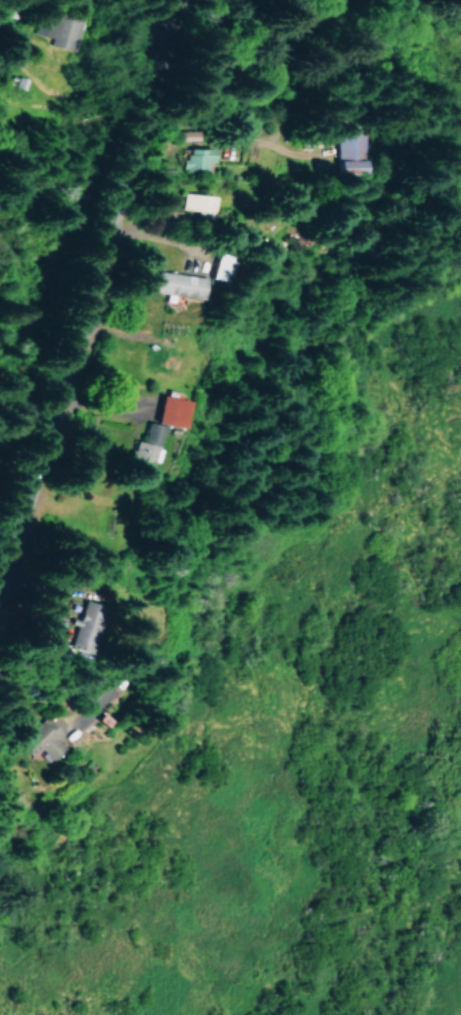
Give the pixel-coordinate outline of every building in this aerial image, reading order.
[(77,21),(48,14),(46,23),(35,20),(32,33),(49,37),(47,45),(69,50),(77,21)] [(359,157),(359,132),(332,133),(333,158),(359,157)] [(180,169),(205,169),(205,160),(210,161),(210,148),(187,147),(187,156),(181,156),(180,169)] [(180,209),(194,210),(194,217),(211,218),(212,195),(181,193),(180,209)] [(207,276),(225,283),(233,260),(215,253),(207,276)] [(200,298),(203,277),(155,270),(152,291),(200,298)] [(189,400),(160,393),(153,421),(182,428),(189,400)] [(141,440),(132,438),(125,467),(149,472),(159,425),(146,422),(141,440)] [(64,648),(88,655),(98,621),(94,620),(98,605),(78,599),(64,648)] [(15,743),(29,757),(39,748),(49,759),(63,746),(56,738),(61,733),(44,716),(15,743)]
